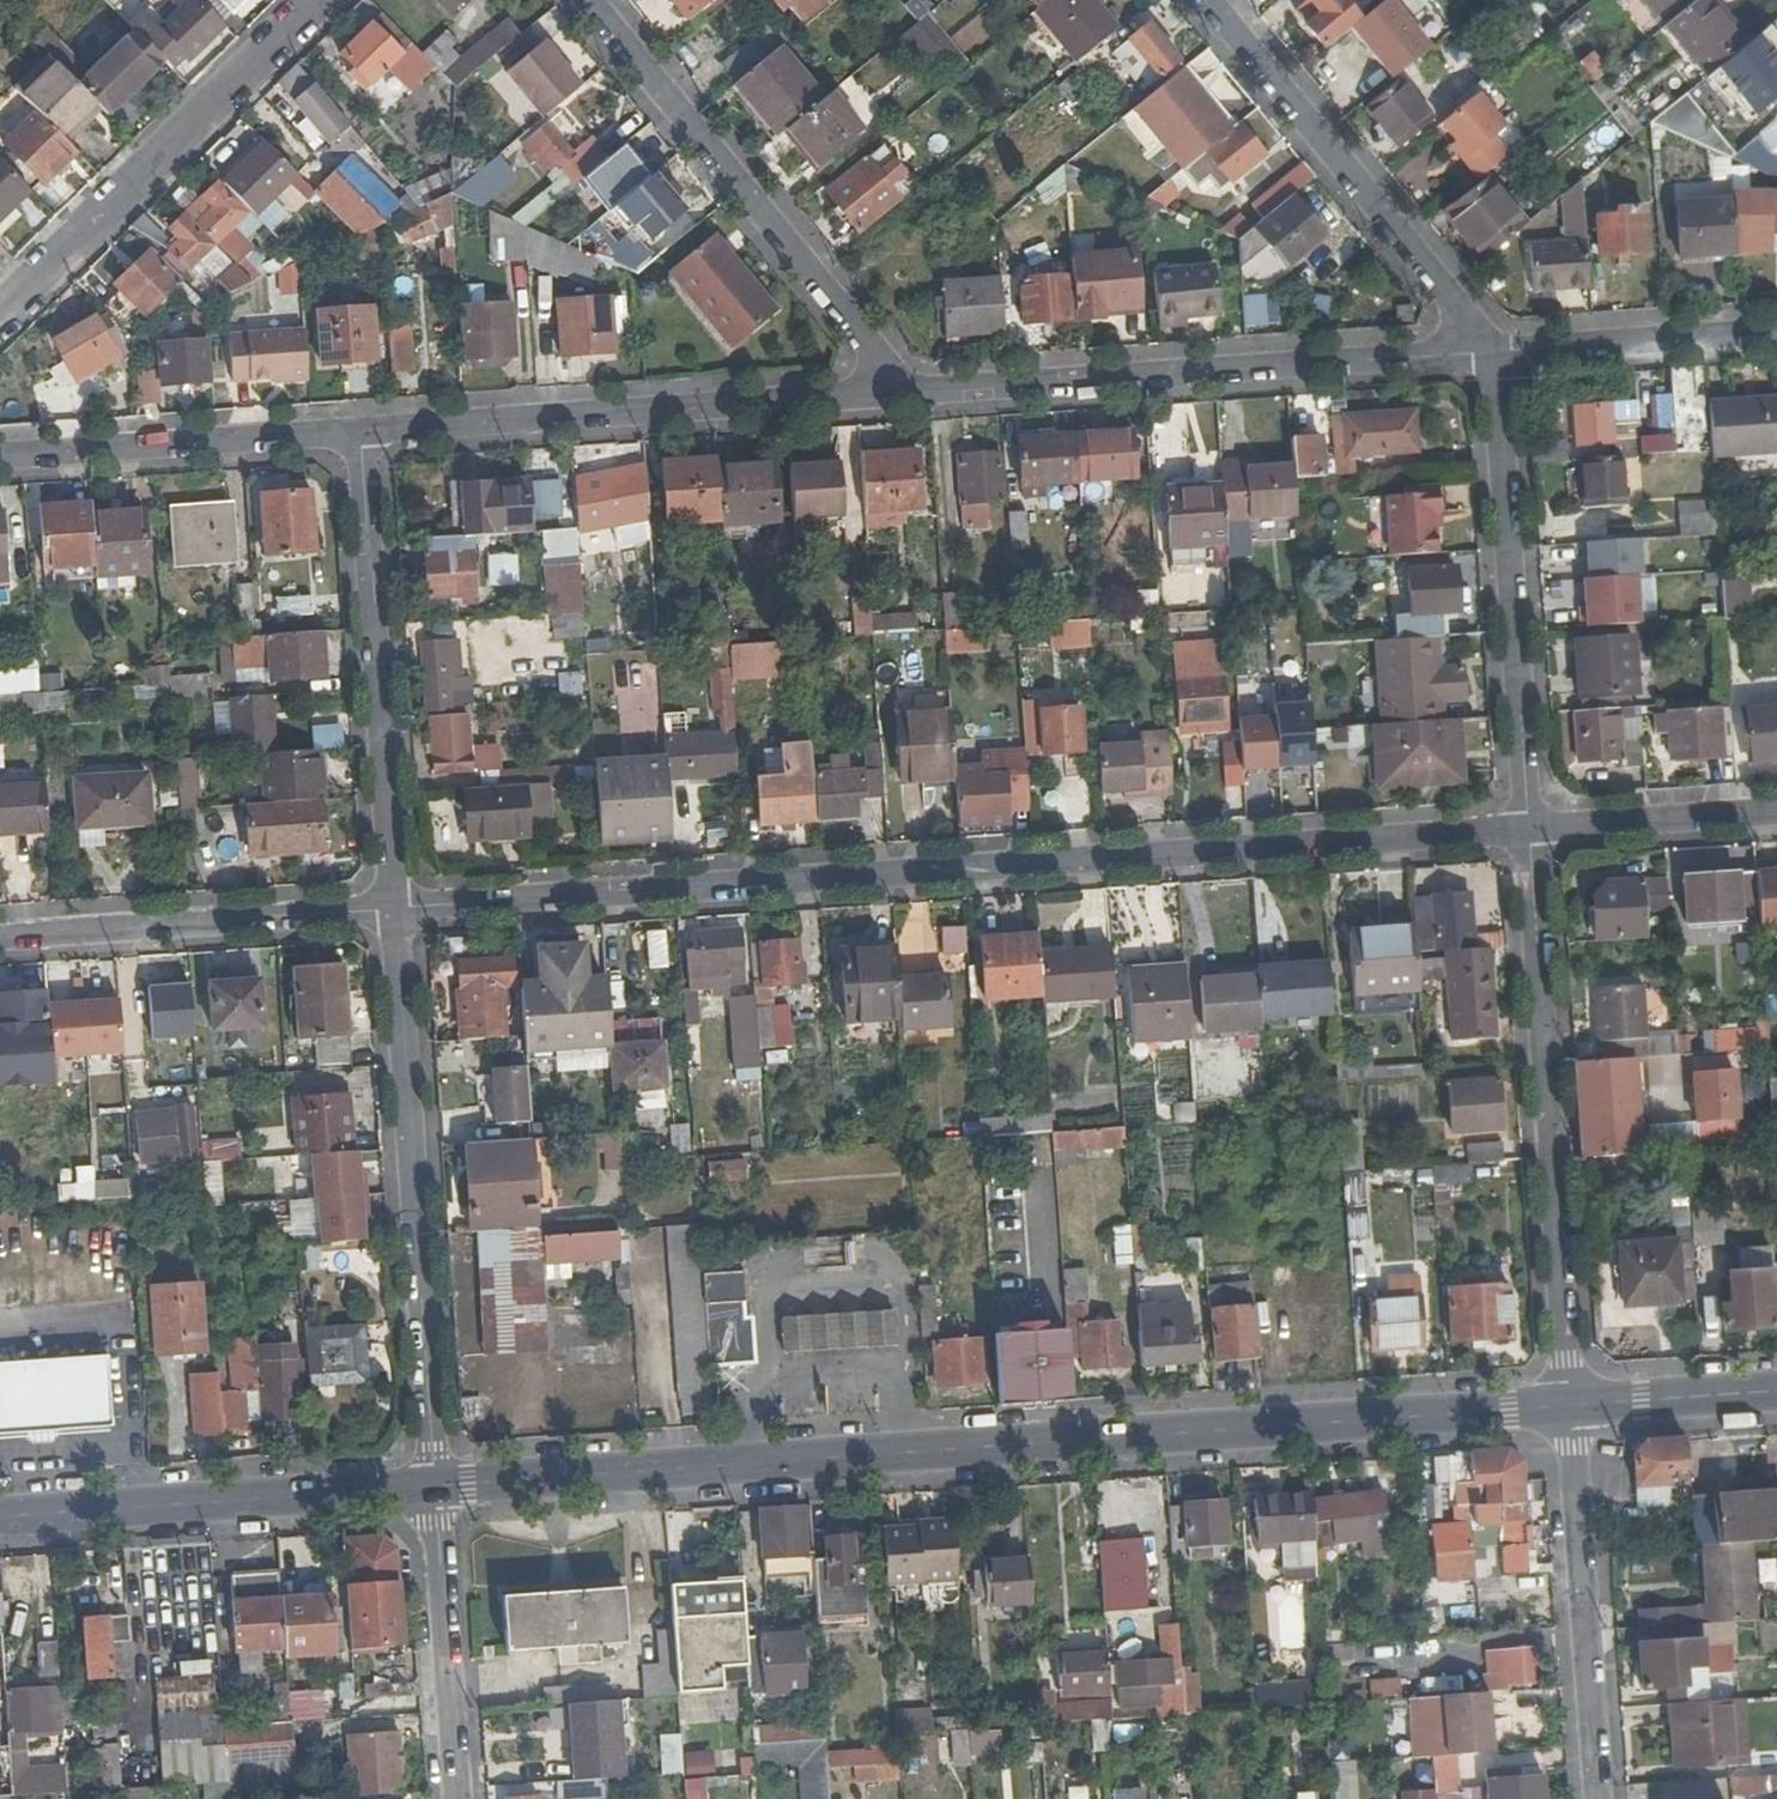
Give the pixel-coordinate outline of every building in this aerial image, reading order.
[(93,5),(111,23),(117,17),(100,0),(98,0),(93,5)] [(219,25),(195,0),(157,0),(129,29),(131,31),(160,61),(169,70),(182,57),(184,59),(219,25)] [(229,13),(243,0),(216,0),(229,13)] [(453,18),(471,0),(434,0),(453,18)] [(687,16),(707,0),(673,0),(687,16)] [(801,21),(826,0),(784,0),(801,21)] [(905,8),(916,22),(925,15),(926,14),(916,0),(915,0),(905,8)] [(1049,0),(1031,0),(1038,9),(1049,0)] [(1116,30),(1106,18),(1091,0),(1052,0),(1049,2),(1036,13),(1048,28),(1076,62),(1082,57),(1096,46),(1103,41),(1116,30)] [(1103,0),(1091,0),(1106,18),(1113,13),(1103,0)] [(1306,2),(1297,9),(1324,45),(1359,17),(1349,3),(1353,0),(1305,0),(1306,2)] [(1353,26),(1395,77),(1432,46),(1393,0),(1385,0),(1353,26)] [(1516,19),(1528,10),(1520,0),(1500,0),(1516,19)] [(1657,15),(1675,0),(1645,0),(1657,15)] [(1747,44),(1734,28),(1729,31),(1704,0),(1697,0),(1665,26),(1707,77),(1732,56),(1740,50),(1747,44)] [(455,90),(532,25),(521,12),(483,44),(462,61),(459,63),(442,76),(444,78),(455,90)] [(1036,13),(1029,19),(1041,32),(1048,28),(1036,13)] [(396,30),(380,15),(340,55),(370,84),(390,65),(399,56),(421,78),(433,68),(419,54),(396,30)] [(925,15),(916,22),(937,47),(945,41),(925,15)] [(962,54),(987,37),(975,19),(950,36),(962,54)] [(937,47),(916,22),(904,32),(896,38),(920,68),(940,51),(937,47)] [(1113,54),(1105,44),(1100,49),(1092,55),(1086,59),(1099,75),(1116,62),(1140,93),(1151,86),(1156,91),(1170,79),(1166,72),(1179,61),(1149,24),(1113,54)] [(733,84),(735,82),(779,47),(782,44),(786,41),(772,25),(719,68),(733,84)] [(1742,51),(1752,63),(1774,87),(1776,84),(1776,30),(1773,26),(1742,51)] [(149,72),(160,61),(131,31),(120,42),(149,72)] [(445,31),(419,54),(433,68),(442,76),(459,63),(462,61),(451,48),(456,42),(445,31)] [(543,117),(581,86),(561,62),(544,41),(506,71),(520,88),(543,117)] [(958,73),(966,67),(945,41),(937,47),(940,51),(958,73)] [(1100,49),(1105,44),(1103,41),(1096,46),(1082,57),(1076,62),(1074,64),(1076,68),(1077,67),(1086,59),(1092,55),(1100,49)] [(100,110),(104,115),(149,72),(120,42),(75,86),(94,104),(100,110)] [(779,47),(735,82),(751,102),(754,100),(781,133),(782,132),(787,128),(806,112),(825,97),(782,44),(779,47)] [(1742,51),(1740,50),(1732,56),(1743,68),(1745,70),(1752,63),(1742,51)] [(1600,79),(1610,71),(1594,51),(1580,62),(1596,82),(1600,79)] [(11,88),(35,112),(60,138),(94,104),(75,86),(45,56),(11,88)] [(1707,77),(1706,78),(1715,91),(1743,68),(1732,56),(1707,77)] [(1077,67),(1076,68),(1054,85),(1067,100),(1099,75),(1086,59),(1077,67)] [(1231,116),(1189,64),(1182,69),(1231,130),(1238,124),(1231,116)] [(277,86),(292,102),(311,84),(297,66),(277,86)] [(967,69),(966,67),(958,73),(960,75),(967,69)] [(1180,71),(1170,79),(1156,91),(1140,104),(1133,109),(1161,143),(1182,169),(1226,133),(1231,130),(1182,69),(1180,71)] [(1591,87),(1612,112),(1621,104),(1600,79),(1596,82),(1591,87)] [(1434,119),(1401,80),(1368,107),(1400,147),(1434,119)] [(364,143),(328,101),(326,102),(311,84),(292,102),(312,123),(320,132),(329,143),(340,134),(355,150),(364,143)] [(863,126),(836,88),(828,94),(857,131),(863,126)] [(1464,159),(1479,178),(1508,154),(1495,136),(1507,126),(1480,92),(1444,121),(1457,140),(1469,154),(1464,159)] [(828,94),(825,97),(806,112),(787,128),(806,152),(816,164),(857,131),(828,94)] [(1685,94),(1661,112),(1700,161),(1724,142),(1685,94)] [(754,100),(751,102),(746,107),(772,140),(781,133),(754,100)] [(66,143),(100,110),(94,104),(60,138),(66,143)] [(1612,112),(1633,138),(1643,130),(1622,104),(1621,104),(1612,112)] [(40,184),(73,151),(66,143),(60,138),(35,112),(2,143),(40,184)] [(1733,158),(1776,177),(1776,121),(1733,158)] [(1085,122),(1079,127),(1083,133),(1089,129),(1085,122)] [(320,132),(312,123),(307,127),(315,136),(320,132)] [(581,179),(583,178),(570,160),(574,156),(547,124),(523,143),(556,185),(545,195),(552,203),(564,193),(581,179)] [(1241,125),(1182,172),(1194,186),(1206,177),(1219,192),(1264,155),(1241,125)] [(312,152),(355,150),(340,134),(329,143),(320,132),(315,136),(307,127),(293,134),(304,144),(312,152)] [(806,152),(787,128),(782,132),(802,156),(806,152)] [(263,141),(257,136),(231,161),(236,166),(263,141)] [(1452,143),(1464,159),(1469,154),(1457,140),(1452,143)] [(236,166),(220,182),(249,212),(293,169),(278,156),(263,141),(236,166)] [(883,146),(825,191),(858,232),(897,200),(877,174),(895,160),(883,146)] [(636,167),(620,148),(583,178),(581,179),(595,197),(636,167)] [(338,215),(359,235),(363,233),(380,225),(381,225),(384,224),(381,220),(399,203),(350,156),(314,190),(338,215)] [(450,193),(450,194),(476,205),(509,177),(493,158),(450,193)] [(28,190),(0,162),(0,217),(28,190)] [(1315,178),(1304,164),(1250,209),(1260,223),(1315,178)] [(1085,174),(1064,165),(1067,194),(1087,192),(1085,174)] [(451,170),(404,191),(418,208),(425,205),(450,194),(450,193),(451,170)] [(595,197),(581,179),(564,193),(552,203),(524,226),(525,226),(545,234),(595,197)] [(1486,259),(1525,227),(1486,179),(1447,209),(1486,259)] [(1177,197),(1166,182),(1145,199),(1164,208),(1177,197)] [(1564,243),(1584,241),(1581,182),(1560,199),(1564,243)] [(194,225),(234,265),(251,247),(242,237),(255,224),(240,209),(216,185),(202,198),(212,208),(194,225)] [(450,194),(425,205),(425,208),(397,219),(406,242),(441,229),(443,249),(453,249),(452,224),(450,194)] [(1776,206),(1776,195),(1749,195),(1749,207),(1776,206)] [(202,198),(185,215),(194,225),(212,208),(202,198)] [(1325,235),(1294,198),(1256,230),(1254,228),(1250,231),(1239,239),(1242,277),(1275,275),(1325,235)] [(1738,227),(1736,198),(1678,202),(1681,256),(1739,252),(1738,227)] [(629,270),(636,273),(670,246),(660,235),(646,246),(630,228),(632,226),(609,199),(595,210),(618,237),(594,255),(615,264),(629,270)] [(1600,215),(1602,254),(1649,250),(1647,206),(1614,208),(1614,214),(1600,215)] [(1754,226),(1773,226),(1773,233),(1776,233),(1776,206),(1749,207),(1749,226),(1754,226)] [(492,259),(527,258),(526,257),(525,226),(524,226),(500,215),(490,211),(492,259)] [(194,225),(185,215),(169,231),(177,240),(160,258),(179,278),(188,269),(197,260),(198,259),(216,278),(214,281),(227,294),(252,283),(234,265),(194,225)] [(165,239),(142,216),(130,228),(153,251),(165,239)] [(1239,217),(1221,231),(1239,239),(1250,231),(1239,217)] [(406,242),(397,219),(396,218),(385,223),(395,246),(406,242)] [(545,234),(525,226),(526,257),(547,266),(604,290),(615,264),(594,255),(553,238),(545,234)] [(1739,252),(1741,283),(1758,282),(1754,226),(1749,226),(1738,227),(1739,252)] [(369,233),(363,233),(363,254),(382,254),(381,233),(369,233)] [(713,236),(669,272),(730,345),(772,309),(713,236)] [(1127,240),(1070,244),(1075,318),(1102,315),(1101,309),(1134,305),(1127,240)] [(1592,288),(1591,272),(1589,241),(1584,241),(1564,243),(1531,245),(1535,292),(1592,288)] [(445,274),(455,274),(453,249),(443,249),(445,274)] [(118,291),(100,308),(107,315),(110,318),(120,328),(138,311),(142,315),(176,282),(147,253),(113,285),(118,291)] [(203,266),(197,260),(188,269),(194,276),(203,266)] [(1052,268),(1037,269),(1037,278),(1019,280),(1023,323),(1071,320),(1068,276),(1053,278),(1052,268)] [(1211,268),(1153,275),(1155,293),(1159,323),(1183,320),(1218,316),(1211,268)] [(1592,288),(1593,298),(1607,297),(1605,271),(1591,272),(1592,288)] [(730,345),(669,272),(662,279),(722,351),(730,345)] [(1004,331),(1000,280),(941,284),(945,335),(969,333),(1004,331)] [(205,304),(217,299),(203,286),(195,293),(205,304)] [(1241,296),(1242,328),(1278,327),(1278,295),(1241,296)] [(623,298),(558,303),(561,354),(612,351),(611,320),(624,319),(623,298)] [(510,303),(459,307),(460,320),(462,323),(466,359),(514,357),(510,303)] [(204,341),(208,341),(207,323),(205,304),(196,309),(197,342),(186,342),(185,336),(173,337),(173,343),(158,344),(161,385),(207,382),(204,341)] [(388,334),(390,371),(410,369),(406,307),(386,309),(388,334)] [(340,363),(374,361),(371,310),(318,313),(321,365),(340,363)] [(94,318),(54,341),(67,363),(91,349),(106,375),(121,367),(119,363),(131,357),(107,315),(96,321),(94,318)] [(1159,323),(1160,331),(1184,328),(1183,320),(1159,323)] [(307,380),(303,329),(229,335),(231,382),(273,379),(274,382),(307,380)] [(969,341),(969,333),(945,335),(946,342),(969,341)] [(375,370),(374,361),(340,363),(342,372),(375,370)] [(1697,378),(1695,366),(1687,366),(1671,367),(1672,380),(1679,379),(1697,378)] [(1703,377),(1697,378),(1679,379),(1681,414),(1705,412),(1703,377)] [(1678,451),(1673,394),(1656,396),(1659,438),(1641,439),(1640,419),(1631,420),(1630,402),(1576,405),(1579,442),(1616,441),(1617,455),(1623,455),(1677,451),(1678,451)] [(1710,402),(1713,449),(1714,457),(1776,453),(1776,398),(1710,402)] [(1344,417),(1331,418),(1336,475),(1354,474),(1353,459),(1422,453),(1418,408),(1414,409),(1414,410),(1349,415),(1349,414),(1344,414),(1344,417)] [(1679,451),(1696,450),(1696,432),(1706,431),(1705,412),(1681,414),(1682,433),(1678,433),(1679,451)] [(1133,430),(1076,435),(1079,482),(1136,477),(1133,430)] [(1079,482),(1076,435),(1018,439),(1021,487),(1079,482)] [(1323,436),(1292,437),(1292,442),(1294,464),(1295,478),(1325,476),(1323,436)] [(916,450),(861,455),(864,510),(920,507),(916,450)] [(1000,453),(958,456),(962,526),(988,525),(986,503),(1002,502),(1000,453)] [(1617,455),(1580,458),(1582,509),(1627,507),(1623,455),(1617,455)] [(717,465),(717,460),(663,463),(667,524),(721,520),(717,465)] [(1245,461),(1222,462),(1224,484),(1226,514),(1228,543),(1229,554),(1253,553),(1250,518),(1297,514),(1297,510),(1295,478),(1294,464),(1246,468),(1245,461)] [(737,523),(757,521),(777,520),(773,462),(717,465),(721,520),(721,523),(737,523)] [(840,464),(789,467),(790,484),(793,524),(844,521),(840,464)] [(645,466),(574,481),(578,529),(607,524),(648,516),(645,466)] [(1226,514),(1224,484),(1204,485),(1203,473),(1166,476),(1170,528),(1173,568),(1205,565),(1204,545),(1228,543),(1226,514)] [(460,536),(516,533),(527,532),(527,522),(558,520),(555,481),(444,488),(446,524),(460,524),(460,536)] [(1425,553),(1438,552),(1437,531),(1436,518),(1442,518),(1439,488),(1421,490),(1421,500),(1404,501),(1387,502),(1391,556),(1425,553)] [(1404,491),(1404,501),(1421,500),(1421,490),(1404,491)] [(311,493),(261,496),(265,556),(307,553),(305,514),(312,514),(311,493)] [(232,502),(173,506),(176,561),(235,558),(232,502)] [(1681,534),(1719,532),(1717,502),(1680,504),(1680,519),(1681,534)] [(91,515),(90,505),(42,508),(46,567),(51,567),(95,564),(91,515)] [(1026,505),(1008,506),(1008,508),(1010,542),(1029,541),(1026,505)] [(141,511),(91,515),(95,564),(96,575),(145,571),(141,511)] [(648,516),(607,524),(609,538),(617,543),(649,537),(649,531),(648,516)] [(1681,534),(1680,519),(1653,520),(1654,537),(1658,536),(1681,534)] [(721,523),(722,537),(757,535),(757,521),(737,523),(721,523)] [(664,530),(649,531),(649,537),(652,569),(667,567),(664,530)] [(464,538),(423,540),(427,598),(456,597),(468,597),(464,538)] [(1640,538),(1589,542),(1592,577),(1636,574),(1642,574),(1640,538)] [(583,613),(580,563),(540,564),(541,596),(551,596),(553,615),(568,614),(583,613)] [(95,564),(51,567),(53,580),(96,577),(96,575),(95,564)] [(1396,617),(1398,639),(1445,635),(1444,620),(1461,619),(1458,567),(1408,570),(1412,616),(1396,617)] [(1772,570),(1741,572),(1742,610),(1725,611),(1725,615),(1726,621),(1753,619),(1751,586),(1773,584),(1772,570)] [(1742,610),(1741,572),(1722,574),(1725,611),(1742,610)] [(1641,622),(1636,574),(1592,577),(1586,577),(1587,606),(1582,607),(1582,625),(1641,622)] [(255,632),(252,580),(235,581),(238,633),(255,632)] [(957,592),(942,592),(944,629),(950,629),(967,627),(968,627),(967,619),(959,620),(957,592)] [(1161,614),(1160,593),(1121,596),(1121,617),(1155,614),(1161,614)] [(314,595),(278,598),(279,617),(315,614),(314,595)] [(871,599),(853,600),(855,636),(873,634),(872,617),(871,599)] [(1102,600),(1087,601),(1088,619),(1103,618),(1102,600)] [(1226,609),(1208,611),(1209,626),(1227,624),(1226,609)] [(554,639),(585,638),(583,613),(568,614),(553,615),(554,639)] [(872,617),(873,634),(876,634),(916,631),(914,613),(872,617)] [(1088,619),(1050,621),(1051,643),(1090,641),(1088,620),(1088,619)] [(728,627),(656,632),(657,649),(658,649),(709,646),(725,645),(729,645),(729,632),(728,627)] [(950,629),(944,629),(946,654),(968,653),(967,627),(950,629)] [(325,678),(321,631),(255,636),(233,638),(234,666),(236,682),(271,679),(272,681),(325,678)] [(729,632),(729,645),(746,643),(745,631),(729,632)] [(1453,666),(1451,635),(1445,635),(1398,639),(1377,640),(1384,723),(1405,722),(1444,719),(1442,700),(1467,699),(1465,666),(1453,666)] [(1584,697),(1585,710),(1631,706),(1630,694),(1639,693),(1636,637),(1578,641),(1582,697),(1584,697)] [(233,638),(219,639),(221,667),(234,666),(233,638)] [(425,643),(427,708),(449,706),(448,680),(461,680),(458,641),(425,643)] [(1336,662),(1335,643),(1307,645),(1308,664),(1336,662)] [(667,780),(735,774),(725,645),(709,646),(715,727),(723,727),(723,734),(664,738),(666,760),(667,780)] [(31,661),(16,662),(18,681),(0,683),(0,696),(25,694),(33,694),(31,661)] [(170,678),(169,665),(144,668),(146,686),(171,684),(170,678)] [(1222,665),(1180,668),(1180,679),(1179,681),(1181,720),(1183,721),(1185,732),(1226,729),(1222,665)] [(172,698),(172,702),(214,699),(212,675),(170,678),(171,684),(172,698)] [(122,700),(172,698),(171,684),(146,686),(120,688),(122,700)] [(40,711),(39,693),(33,694),(25,694),(26,712),(40,711)] [(50,693),(39,693),(40,711),(51,711),(50,693)] [(0,696),(0,714),(26,712),(25,694),(0,696)] [(275,751),(271,695),(264,695),(232,698),(232,700),(235,732),(236,754),(264,752),(275,751)] [(591,721),(589,696),(577,697),(582,781),(595,780),(594,766),(591,721)] [(235,732),(232,700),(213,702),(216,734),(235,732)] [(1063,700),(1042,702),(1045,755),(1082,753),(1080,709),(1064,710),(1063,700)] [(1275,704),(1276,716),(1279,767),(1315,765),(1311,702),(1275,704)] [(1625,767),(1646,766),(1644,738),(1622,738),(1621,718),(1633,718),(1642,718),(1641,706),(1632,706),(1631,706),(1585,710),(1575,710),(1578,760),(1598,760),(1612,759),(1624,759),(1625,767)] [(1759,710),(1759,715),(1743,716),(1745,733),(1743,733),(1747,758),(1776,755),(1776,708),(1759,710)] [(1720,709),(1654,714),(1654,734),(1670,733),(1672,756),(1723,753),(1720,709)] [(954,759),(951,713),(897,716),(900,762),(901,786),(956,782),(954,759)] [(475,788),(544,783),(571,781),(570,767),(516,771),(496,772),(494,744),(483,745),(469,746),(468,715),(430,718),(434,774),(474,771),(475,788)] [(1276,716),(1240,719),(1242,745),(1243,770),(1279,767),(1276,716)] [(1460,779),(1457,719),(1444,719),(1405,722),(1384,723),(1379,724),(1382,778),(1434,774),(1434,781),(1460,779)] [(340,724),(312,726),(313,744),(341,742),(340,724)] [(885,800),(880,729),(867,730),(868,742),(866,744),(868,768),(862,769),(862,770),(847,771),(847,763),(834,764),(834,772),(816,773),(818,818),(856,815),(855,802),(885,800)] [(1141,746),(1098,750),(1101,790),(1101,795),(1124,794),(1144,792),(1144,799),(1175,797),(1170,734),(1140,736),(1141,746)] [(807,778),(811,778),(808,743),(774,746),(775,766),(776,771),(758,773),(761,823),(810,820),(807,778)] [(1231,788),(1245,788),(1243,770),(1242,745),(1224,746),(1224,760),(1226,789),(1231,788)] [(774,746),(763,746),(765,767),(775,766),(774,746)] [(321,799),(317,749),(275,751),(264,752),(266,803),(321,799)] [(1026,754),(954,759),(956,782),(959,826),(1010,821),(1009,808),(1008,803),(1029,802),(1026,754)] [(666,760),(594,766),(595,780),(596,792),(600,843),(671,838),(671,831),(667,780),(666,760)] [(147,775),(75,780),(80,829),(151,823),(147,775)] [(544,783),(475,788),(459,789),(463,839),(485,838),(485,832),(525,830),(524,816),(546,815),(544,783)] [(49,834),(45,784),(0,787),(0,837),(49,834)] [(236,805),(247,804),(246,791),(235,792),(236,805)] [(1038,822),(1056,822),(1055,798),(1038,799),(1038,822)] [(326,848),(321,799),(266,803),(247,804),(251,854),(326,848)] [(179,809),(181,832),(191,830),(190,808),(179,809)] [(671,838),(600,843),(600,850),(672,844),(671,838)] [(1758,872),(1762,928),(1762,930),(1776,928),(1776,870),(1758,872)] [(1762,928),(1758,872),(1678,877),(1680,903),(1689,903),(1690,923),(1739,919),(1740,930),(1762,928)] [(1596,895),(1598,937),(1645,934),(1645,912),(1671,910),(1669,877),(1608,881),(1596,895)] [(1472,892),(1434,894),(1437,949),(1475,946),(1472,892)] [(968,953),(966,926),(943,927),(944,954),(968,953)] [(981,931),(982,938),(1039,935),(1039,927),(981,931)] [(741,928),(715,929),(719,993),(727,993),(726,963),(743,962),(741,928)] [(1420,961),(1417,928),(1351,934),(1355,998),(1422,994),(1421,980),(1420,961)] [(690,987),(682,987),(684,1013),(685,1022),(698,1022),(697,986),(711,985),(712,994),(719,993),(715,929),(694,931),(695,954),(688,955),(690,987)] [(987,996),(1043,993),(1040,952),(1039,935),(982,938),(987,996)] [(754,979),(755,995),(755,1002),(758,1048),(776,1046),(771,987),(764,988),(764,985),(806,982),(804,961),(799,960),(796,938),(761,941),(761,942),(762,961),(753,961),(754,979)] [(751,942),(753,961),(762,961),(761,942),(751,942)] [(520,986),(524,1047),(611,1042),(606,980),(583,982),(580,947),(543,950),(545,985),(520,986)] [(892,1039),(902,1038),(901,1028),(897,977),(896,947),(841,950),(847,1018),(891,1015),(892,1039)] [(1043,993),(1044,1002),(1116,997),(1112,947),(1040,952),(1043,993)] [(1420,961),(1421,980),(1451,978),(1455,1040),(1497,1037),(1490,949),(1449,951),(1448,959),(1420,961)] [(460,962),(464,1038),(499,1036),(498,992),(500,991),(500,983),(513,982),(513,969),(512,958),(460,962)] [(1330,961),(1258,966),(1259,974),(1261,1016),(1333,1011),(1330,961)] [(318,1069),(352,1066),(350,1034),(347,1033),(345,1003),(343,965),(294,968),(298,1038),(316,1037),(318,1069)] [(1190,1037),(1185,966),(1129,970),(1134,1040),(1190,1037)] [(897,977),(901,1028),(950,1025),(946,974),(897,977)] [(1240,1030),(1262,1029),(1261,1016),(1259,974),(1201,978),(1206,1032),(1240,1030)] [(259,978),(211,981),(213,1026),(260,1023),(259,978)] [(1604,1039),(1605,1059),(1636,1057),(1681,1054),(1680,1035),(1648,1037),(1646,983),(1597,986),(1600,1039),(1604,1039)] [(143,987),(120,988),(121,1017),(145,1016),(143,987)] [(49,1019),(48,1005),(47,993),(0,997),(0,1022),(49,1019)] [(123,1051),(119,999),(48,1005),(49,1019),(50,1025),(52,1057),(123,1051)] [(745,1049),(758,1049),(758,1048),(755,1002),(747,1002),(741,1003),(745,1049)] [(146,1027),(145,1016),(121,1017),(122,1028),(146,1027)] [(1719,1051),(1746,1049),(1770,1047),(1768,1022),(1760,1023),(1761,1029),(1718,1031),(1719,1051)] [(0,1028),(0,1086),(54,1082),(52,1057),(50,1025),(27,1026),(26,1023),(0,1025),(0,1028)] [(1263,1042),(1262,1029),(1240,1030),(1241,1043),(1263,1042)] [(1680,1035),(1681,1054),(1692,1053),(1691,1033),(1680,1034),(1680,1035)] [(611,1047),(614,1088),(665,1085),(662,1044),(611,1047)] [(1336,1059),(1337,1080),(1375,1078),(1374,1070),(1373,1057),(1336,1059)] [(1605,1059),(1577,1061),(1580,1098),(1639,1094),(1636,1057),(1605,1059)] [(530,1119),(526,1065),(491,1068),(496,1122),(530,1119)] [(1696,1070),(1699,1121),(1739,1118),(1736,1068),(1696,1070)] [(1404,1069),(1374,1070),(1375,1078),(1395,1077),(1405,1076),(1404,1069)] [(1499,1079),(1449,1082),(1454,1129),(1502,1126),(1499,1079)] [(311,1153),(351,1150),(347,1092),(292,1095),(298,1154),(311,1153)] [(1639,1094),(1580,1098),(1582,1119),(1640,1116),(1639,1094)] [(1194,1121),(1193,1104),(1176,1106),(1177,1122),(1194,1121)] [(191,1106),(175,1107),(175,1114),(136,1118),(141,1161),(196,1155),(191,1106)] [(980,1119),(981,1135),(1053,1131),(1052,1114),(980,1119)] [(1640,1116),(1582,1119),(1582,1124),(1584,1156),(1643,1153),(1640,1116)] [(1650,1150),(1695,1149),(1694,1123),(1649,1125),(1650,1150)] [(1125,1126),(1053,1131),(1055,1157),(1055,1162),(1082,1161),(1082,1147),(1126,1145),(1125,1126)] [(694,1155),(692,1128),(680,1128),(682,1156),(694,1155)] [(617,1131),(573,1134),(574,1148),(604,1147),(622,1146),(621,1138),(620,1132),(617,1131)] [(1343,1170),(1363,1169),(1361,1133),(1341,1134),(1343,1170)] [(463,1141),(470,1231),(477,1230),(498,1229),(536,1227),(534,1186),(531,1137),(463,1141)] [(632,1138),(621,1138),(622,1146),(623,1160),(634,1160),(632,1138)] [(1499,1159),(1505,1159),(1504,1145),(1467,1148),(1468,1162),(1469,1162),(1499,1159)] [(622,1146),(604,1147),(605,1170),(623,1169),(623,1160),(622,1146)] [(364,1239),(357,1150),(351,1150),(311,1153),(314,1198),(317,1198),(320,1242),(364,1239)] [(744,1159),(709,1161),(710,1178),(745,1177),(744,1159)] [(1469,1162),(1471,1182),(1500,1180),(1499,1159),(1469,1162)] [(1436,1211),(1437,1215),(1449,1214),(1447,1184),(1471,1182),(1469,1162),(1468,1162),(1434,1164),(1436,1211)] [(1693,1229),(1695,1248),(1725,1247),(1722,1203),(1692,1205),(1693,1229)] [(1148,1205),(1130,1206),(1133,1243),(1135,1275),(1153,1273),(1149,1231),(1148,1205)] [(1346,1207),(1352,1287),(1369,1286),(1363,1206),(1346,1207)] [(566,1225),(536,1227),(498,1229),(503,1295),(544,1292),(542,1262),(545,1261),(543,1234),(617,1230),(619,1255),(620,1261),(623,1262),(630,1261),(627,1221),(566,1225)] [(683,1414),(711,1413),(708,1368),(708,1362),(703,1277),(702,1271),(700,1246),(699,1224),(667,1226),(670,1266),(675,1339),(679,1399),(682,1399),(683,1414)] [(1110,1226),(1115,1268),(1132,1265),(1126,1224),(1110,1226)] [(503,1295),(498,1229),(477,1230),(480,1285),(484,1353),(548,1349),(545,1313),(544,1292),(503,1295)] [(1683,1298),(1698,1298),(1695,1248),(1693,1229),(1679,1230),(1680,1239),(1624,1244),(1628,1305),(1684,1300),(1683,1298)] [(571,1259),(619,1255),(617,1230),(543,1234),(545,1261),(546,1277),(572,1275),(571,1259)] [(1188,1269),(1206,1268),(1204,1237),(1187,1239),(1188,1269)] [(1740,1249),(1742,1271),(1772,1269),(1771,1247),(1740,1249)] [(631,1287),(630,1261),(623,1262),(623,1267),(617,1268),(618,1288),(631,1287)] [(745,1269),(702,1271),(703,1277),(708,1362),(755,1359),(752,1318),(745,1318),(743,1300),(748,1299),(745,1269)] [(1066,1329),(1068,1356),(1082,1356),(1084,1367),(1127,1365),(1126,1345),(1118,1344),(1117,1320),(1086,1321),(1082,1269),(1063,1271),(1065,1305),(1066,1329)] [(1727,1329),(1776,1326),(1772,1269),(1742,1271),(1734,1272),(1735,1304),(1726,1304),(1727,1329)] [(198,1276),(151,1280),(156,1346),(202,1343),(198,1276)] [(1482,1279),(1470,1279),(1469,1287),(1449,1288),(1452,1340),(1511,1337),(1508,1284),(1483,1285),(1482,1279)] [(1208,1286),(1209,1308),(1212,1308),(1254,1305),(1252,1282),(1208,1286)] [(939,1333),(936,1283),(919,1285),(922,1335),(939,1333)] [(619,1302),(632,1301),(632,1292),(631,1287),(618,1288),(619,1302)] [(253,1294),(253,1310),(253,1312),(254,1336),(258,1348),(283,1346),(280,1300),(275,1299),(274,1293),(253,1294)] [(1420,1299),(1372,1301),(1373,1345),(1421,1342),(1420,1299)] [(1139,1326),(1141,1364),(1157,1364),(1197,1360),(1195,1333),(1192,1302),(1137,1306),(1139,1326)] [(1257,1337),(1254,1305),(1212,1308),(1216,1357),(1258,1354),(1257,1337)] [(247,1419),(262,1419),(258,1348),(254,1336),(253,1312),(253,1310),(242,1311),(244,1336),(228,1338),(233,1390),(219,1391),(222,1431),(247,1429),(247,1419)] [(849,1317),(851,1348),(897,1345),(895,1310),(849,1313),(849,1317)] [(847,1348),(851,1348),(849,1317),(849,1313),(782,1316),(785,1352),(847,1348)] [(960,1320),(955,1320),(955,1326),(949,1327),(950,1341),(934,1343),(938,1384),(985,1380),(982,1339),(968,1340),(967,1325),(960,1326),(960,1320)] [(1016,1331),(994,1332),(999,1403),(1043,1400),(1070,1398),(1068,1356),(1066,1329),(1043,1330),(1042,1321),(1015,1322),(1016,1331)] [(305,1327),(309,1386),(346,1384),(368,1382),(365,1339),(363,1323),(305,1327)] [(258,1348),(262,1419),(303,1416),(300,1359),(292,1358),(291,1351),(283,1352),(283,1346),(258,1348)] [(85,1356),(73,1356),(76,1406),(78,1427),(113,1424),(108,1354),(100,1355),(85,1356)] [(46,1358),(1,1361),(4,1402),(6,1432),(21,1431),(28,1430),(57,1428),(78,1427),(76,1406),(73,1356),(46,1358)] [(195,1432),(222,1431),(219,1391),(218,1372),(192,1374),(195,1432)] [(57,1428),(28,1430),(28,1436),(34,1441),(53,1440),(58,1434),(57,1428)] [(1652,1443),(1642,1443),(1631,1456),(1635,1509),(1668,1507),(1665,1473),(1679,1472),(1679,1480),(1685,1480),(1683,1441),(1652,1443)] [(1518,1462),(1504,1449),(1468,1452),(1468,1456),(1452,1457),(1456,1526),(1430,1528),(1435,1579),(1525,1573),(1525,1564),(1531,1564),(1530,1547),(1524,1547),(1518,1462)] [(1440,1520),(1442,1487),(1421,1485),(1418,1518),(1440,1520)] [(1315,1520),(1312,1521),(1313,1539),(1314,1543),(1360,1539),(1362,1556),(1387,1554),(1384,1492),(1313,1499),(1315,1520)] [(1312,1521),(1310,1493),(1253,1497),(1254,1543),(1281,1541),(1313,1539),(1312,1521)] [(1690,1548),(1700,1547),(1752,1544),(1776,1542),(1776,1495),(1687,1501),(1690,1548)] [(1184,1502),(1184,1506),(1187,1548),(1189,1565),(1212,1563),(1211,1546),(1217,1546),(1225,1545),(1221,1500),(1184,1502)] [(802,1505),(760,1507),(765,1573),(813,1570),(812,1558),(812,1554),(805,1554),(802,1505)] [(1168,1507),(1168,1510),(1171,1548),(1187,1548),(1184,1506),(1168,1507)] [(957,1576),(954,1519),(918,1521),(918,1525),(882,1528),(886,1582),(957,1576)] [(347,1583),(352,1647),(402,1644),(397,1549),(382,1535),(347,1538),(351,1583),(347,1583)] [(1141,1535),(1098,1537),(1098,1543),(1100,1573),(1143,1571),(1141,1535)] [(813,1570),(815,1594),(816,1616),(866,1612),(861,1547),(850,1547),(849,1537),(825,1538),(827,1556),(812,1558),(813,1570)] [(1313,1539),(1281,1541),(1283,1567),(1315,1565),(1314,1543),(1313,1539)] [(1100,1573),(1098,1543),(1077,1544),(1079,1576),(1100,1575),(1100,1573)] [(1698,1626),(1723,1624),(1757,1621),(1752,1544),(1700,1547),(1703,1606),(1697,1607),(1698,1626)] [(1031,1603),(1028,1559),(982,1562),(983,1573),(973,1573),(974,1597),(985,1596),(985,1606),(1031,1603)] [(282,1598),(280,1570),(231,1572),(237,1651),(239,1650),(240,1672),(262,1671),(260,1648),(285,1646),(282,1598)] [(717,1580),(670,1584),(674,1631),(678,1690),(750,1686),(745,1636),(741,1575),(717,1576),(717,1580)] [(1305,1586),(1316,1585),(1316,1577),(1304,1578),(1305,1586)] [(622,1588),(571,1591),(576,1663),(601,1661),(600,1643),(627,1641),(622,1588)] [(576,1663),(571,1591),(502,1595),(507,1649),(557,1646),(558,1664),(576,1663)] [(282,1598),(285,1646),(286,1655),(336,1652),(333,1595),(282,1598)] [(1636,1610),(1637,1629),(1664,1628),(1674,1627),(1673,1609),(1636,1610)] [(134,1675),(129,1615),(110,1616),(114,1676),(134,1675)] [(114,1676),(110,1616),(86,1618),(95,1746),(97,1746),(101,1790),(121,1789),(120,1760),(114,1676)] [(1321,1643),(1347,1641),(1345,1621),(1319,1621),(1321,1643)] [(1670,1689),(1670,1704),(1739,1700),(1771,1698),(1769,1665),(1733,1667),(1734,1675),(1703,1677),(1701,1643),(1723,1641),(1723,1624),(1698,1626),(1682,1627),(1683,1642),(1637,1645),(1641,1690),(1670,1689)] [(1159,1702),(1182,1701),(1176,1625),(1166,1625),(1161,1631),(1163,1661),(1116,1663),(1120,1711),(1159,1709),(1159,1702)] [(678,1690),(674,1631),(657,1632),(659,1664),(644,1665),(646,1696),(678,1694),(678,1690)] [(803,1632),(745,1636),(750,1686),(750,1696),(807,1692),(803,1632)] [(1353,1658),(1351,1642),(1347,1641),(1321,1643),(1322,1661),(1353,1658)] [(1488,1692),(1508,1690),(1508,1684),(1534,1683),(1531,1647),(1485,1650),(1486,1673),(1481,1673),(1482,1692),(1488,1692)] [(61,1678),(59,1648),(40,1649),(41,1679),(61,1678)] [(1099,1652),(1056,1656),(1058,1693),(1101,1690),(1099,1652)] [(1189,1713),(1198,1712),(1196,1673),(1189,1674),(1189,1666),(1181,1666),(1182,1701),(1183,1713),(1189,1713)] [(200,1705),(216,1704),(214,1674),(157,1679),(159,1708),(200,1705)] [(1399,1678),(1369,1679),(1369,1698),(1400,1697),(1399,1678)] [(610,1682),(577,1685),(578,1702),(610,1699),(610,1682)] [(261,1724),(279,1723),(279,1720),(290,1720),(287,1684),(276,1684),(279,1711),(260,1712),(261,1724)] [(578,1702),(577,1685),(545,1687),(546,1704),(567,1702),(578,1702)] [(1325,1703),(1324,1685),(1297,1687),(1298,1705),(1325,1703)] [(50,1688),(8,1690),(11,1733),(53,1730),(50,1688)] [(1494,1752),(1488,1692),(1482,1692),(1443,1695),(1449,1755),(1494,1752)] [(968,1729),(978,1727),(976,1695),(965,1695),(967,1708),(968,1729)] [(610,1699),(578,1702),(567,1702),(573,1780),(623,1776),(618,1699),(610,1699)] [(1739,1700),(1670,1704),(1671,1728),(1673,1731),(1677,1733),(1679,1766),(1743,1762),(1739,1700)] [(1105,1719),(1110,1718),(1109,1701),(1038,1705),(1039,1723),(1089,1720),(1094,1720),(1105,1719)] [(226,1727),(224,1704),(216,1704),(200,1705),(200,1710),(160,1714),(164,1785),(207,1783),(230,1780),(226,1727)] [(904,1712),(895,1712),(896,1733),(921,1732),(919,1704),(903,1704),(904,1712)] [(200,1710),(200,1705),(159,1708),(160,1714),(200,1710)] [(936,1717),(936,1730),(951,1730),(968,1729),(967,1708),(959,1709),(959,1716),(936,1717)] [(1148,1739),(1146,1716),(1110,1718),(1105,1719),(1106,1742),(1148,1739)] [(1106,1748),(1106,1742),(1105,1719),(1094,1720),(1096,1749),(1106,1748)] [(824,1738),(823,1724),(752,1728),(753,1742),(824,1738)] [(968,1729),(951,1730),(953,1765),(970,1765),(968,1729)] [(401,1734),(347,1738),(351,1795),(405,1792),(401,1734)] [(824,1738),(753,1742),(754,1764),(805,1761),(808,1798),(829,1798),(827,1768),(825,1749),(824,1738)] [(897,1743),(825,1749),(827,1768),(855,1766),(874,1765),(898,1763),(897,1743)] [(1444,1762),(1443,1755),(1431,1756),(1433,1790),(1433,1796),(1455,1794),(1452,1762),(1444,1762)] [(717,1757),(691,1758),(693,1774),(718,1773),(717,1757)] [(121,1789),(139,1787),(136,1759),(120,1760),(121,1789)] [(874,1765),(875,1780),(899,1779),(898,1763),(874,1765)] [(874,1765),(855,1766),(856,1782),(875,1780),(874,1765)] [(1540,1776),(1538,1777),(1537,1766),(1489,1770),(1490,1780),(1484,1780),(1485,1784),(1485,1795),(1486,1798),(1542,1798),(1540,1776)] [(32,1795),(69,1792),(68,1776),(31,1778),(32,1795)] [(1776,1790),(1776,1776),(1730,1779),(1731,1792),(1776,1790)] [(1331,1780),(1332,1798),(1344,1798),(1343,1779),(1331,1780)] [(230,1780),(207,1783),(208,1798),(231,1798),(230,1780)] [(558,1782),(559,1798),(593,1798),(593,1780),(558,1782)] [(1485,1795),(1485,1784),(1474,1785),(1475,1796),(1485,1795)] [(158,1786),(139,1787),(121,1789),(122,1798),(150,1798),(160,1798),(158,1786)] [(1433,1796),(1433,1790),(1401,1792),(1402,1798),(1434,1798),(1433,1796)]
